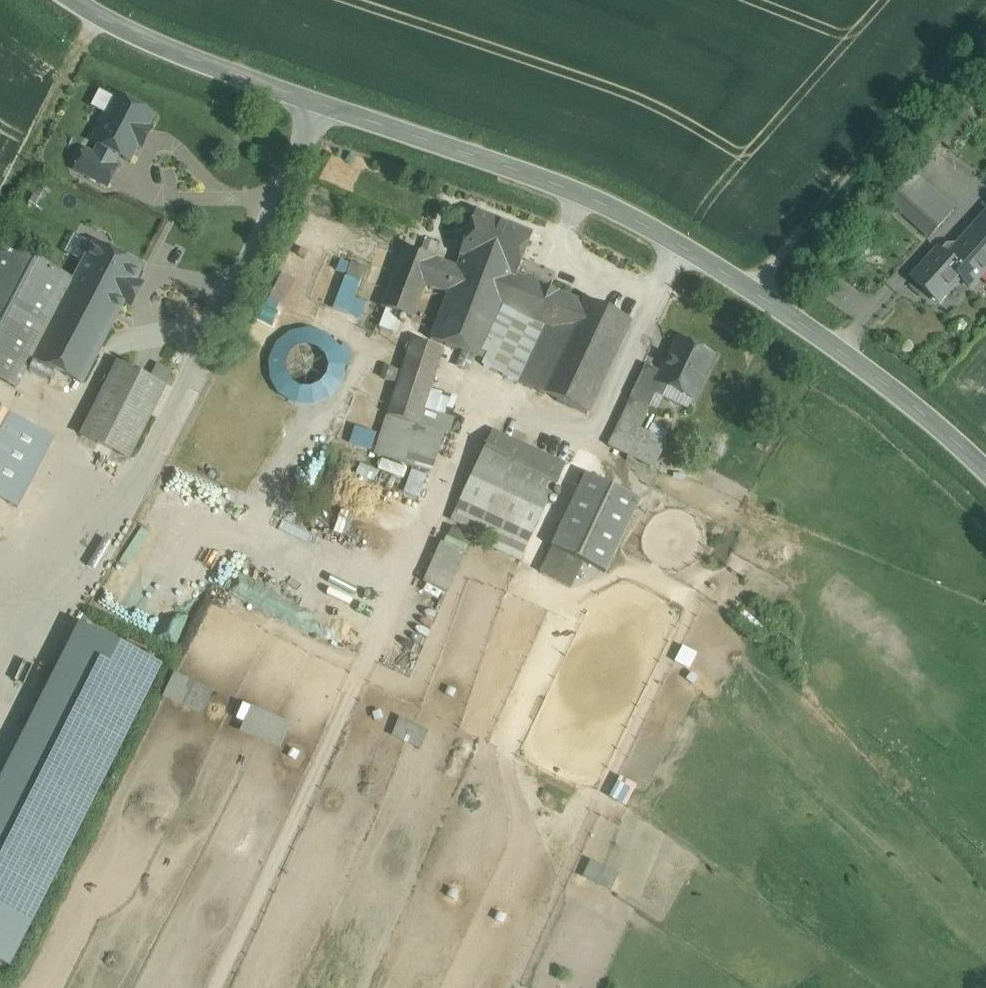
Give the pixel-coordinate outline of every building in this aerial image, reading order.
[(152,114),(117,96),(93,141),(100,145),(94,155),(114,165),(119,154),(129,160),(152,114)] [(117,167),(114,165),(94,155),(85,151),(75,168),(108,186),(117,167)] [(941,223),(911,196),(899,209),(930,236),(941,223)] [(532,233),(476,212),(459,256),(461,256),(516,277),(516,276),(532,233)] [(967,242),(983,256),(985,253),(985,229),(982,225),(967,242)] [(0,242),(0,379),(16,387),(36,350),(39,351),(35,358),(81,382),(117,313),(46,276),(50,268),(0,242)] [(140,268),(94,245),(75,281),(50,268),(46,276),(117,313),(140,268)] [(516,277),(461,256),(457,267),(403,247),(381,307),(412,319),(425,285),(447,293),(430,339),(483,359),(485,353),(502,307),(546,325),(519,382),(587,414),(631,321),(585,300),(584,303),(516,276),(516,277)] [(954,265),(938,251),(913,278),(938,301),(959,278),(962,280),(982,258),(970,248),(954,265)] [(365,267),(352,262),(346,276),(360,281),(365,267)] [(285,304),(298,278),(283,271),(270,296),(285,304)] [(502,307),(485,353),(488,355),(484,366),(519,382),(546,325),(502,307)] [(273,334),(274,399),(348,398),(347,333),(273,334)] [(444,349),(413,339),(397,386),(428,396),(444,349)] [(712,356),(679,341),(663,373),(659,382),(668,387),(692,398),(712,356)] [(164,387),(118,363),(82,434),(129,458),(164,387)] [(663,373),(645,365),(630,397),(650,406),(655,394),(663,397),(668,387),(659,382),(663,373)] [(428,396),(397,386),(388,414),(419,425),(428,396)] [(0,411),(0,463),(11,442),(21,422),(0,411)] [(419,425),(388,414),(375,453),(405,463),(419,425)] [(45,433),(21,422),(11,442),(34,453),(45,433)] [(357,425),(351,443),(372,449),(377,431),(357,425)] [(565,464),(492,430),(472,475),(544,509),(565,464)] [(11,442),(0,463),(0,498),(8,502),(34,453),(11,442)] [(412,468),(405,492),(421,497),(429,473),(412,468)] [(640,499),(586,474),(552,546),(606,572),(640,499)] [(544,509),(472,475),(452,519),(524,553),(544,509)] [(429,584),(456,591),(470,531),(444,525),(429,584)] [(204,715),(216,690),(175,671),(164,696),(204,715)] [(282,748),(293,722),(253,705),(242,731),(282,748)] [(401,717),(394,736),(424,747),(431,728),(401,717)] [(627,804),(638,783),(622,775),(611,796),(627,804)] [(584,875),(612,890),(621,873),(593,858),(584,875)]
